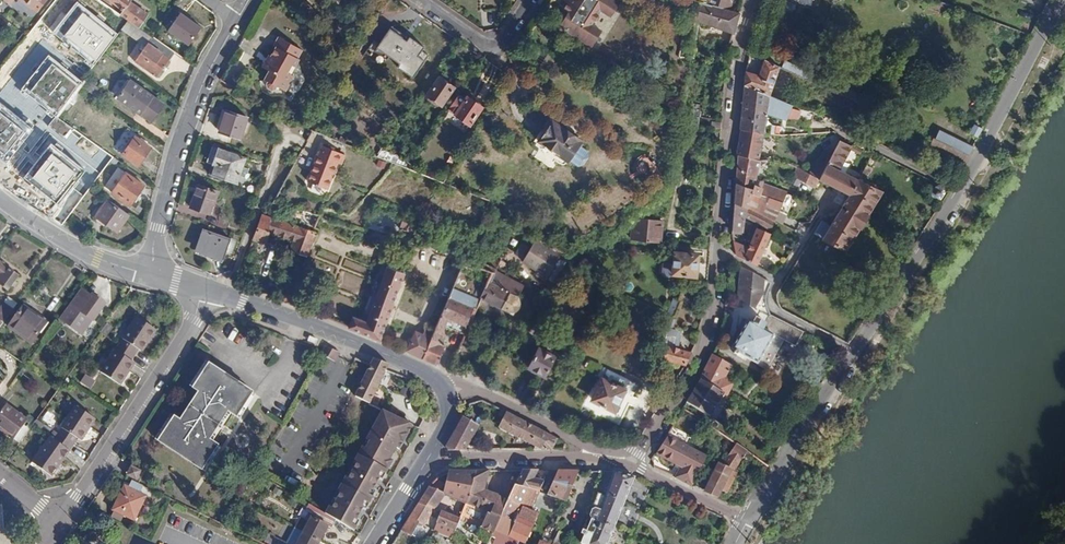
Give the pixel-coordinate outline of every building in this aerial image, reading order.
[(33,8),(34,7),(39,11),(48,0),(24,0),(33,8)] [(124,11),(130,3),(131,1),(130,0),(109,0),(124,11)] [(559,7),(566,11),(562,17),(555,12),(550,20),(585,44),(588,39),(566,25),(571,18),(583,0),(557,0),(555,4),(559,7)] [(571,18),(583,26),(586,22),(595,8),(597,5),(590,0),(583,0),(571,18)] [(605,14),(613,3),(608,0),(590,0),(597,5),(595,8),(605,14)] [(709,4),(728,10),(731,0),(711,0),(709,4)] [(702,2),(696,22),(733,34),(739,14),(728,10),(709,4),(702,2)] [(124,11),(121,15),(127,20),(139,28),(148,16),(130,3),(124,11)] [(559,7),(555,12),(562,17),(566,11),(559,7)] [(566,25),(588,39),(595,29),(586,22),(583,26),(571,18),(566,25)] [(276,35),(273,41),(296,56),(300,50),(298,48),(303,40),(279,25),(274,34),(276,35)] [(410,39),(394,28),(382,46),(404,62),(402,65),(418,76),(433,56),(425,50),(428,46),(412,35),(410,39)] [(136,34),(143,40),(147,34),(140,29),(136,34)] [(158,41),(141,66),(156,77),(174,52),(158,41)] [(265,68),(266,73),(267,76),(269,78),(270,79),(273,79),(278,77),(284,80),(293,66),(291,64),(296,56),(273,41),(263,55),(268,59),(263,67),(265,68)] [(0,96),(0,132),(2,130),(0,128),(10,115),(8,114),(44,67),(31,57),(0,96)] [(744,85),(769,95),(779,68),(764,61),(757,77),(745,71),(744,85)] [(77,63),(43,108),(55,117),(78,86),(89,71),(77,63)] [(233,73),(224,84),(234,91),(243,80),(233,73)] [(438,78),(426,96),(441,107),(454,89),(438,78)] [(84,87),(95,95),(99,88),(89,81),(84,87)] [(130,81),(118,98),(141,114),(152,97),(130,81)] [(826,86),(824,89),(835,95),(839,88),(827,83),(826,86)] [(743,98),(740,129),(764,133),(769,133),(770,122),(765,121),(767,112),(787,119),(788,116),(797,119),(801,111),(791,107),(792,103),(769,95),(744,85),(743,98)] [(835,95),(852,103),(855,96),(839,88),(835,95)] [(824,89),(823,89),(819,97),(832,103),(835,95),(824,89)] [(456,97),(446,111),(454,116),(463,103),(456,97)] [(463,103),(454,116),(469,126),(481,109),(466,99),(463,103)] [(226,112),(219,132),(240,139),(246,119),(226,112)] [(453,117),(467,128),(469,126),(454,116),(453,117)] [(684,116),(681,131),(697,132),(698,118),(684,116)] [(551,122),(536,143),(566,164),(581,144),(551,122)] [(740,129),(735,156),(737,157),(757,160),(766,159),(759,155),(762,135),(764,133),(740,129)] [(940,129),(934,144),(969,160),(976,145),(940,129)] [(62,131),(51,147),(57,152),(68,136),(62,131)] [(78,133),(74,138),(79,141),(83,136),(78,133)] [(134,137),(122,154),(138,166),(150,149),(134,137)] [(836,148),(819,180),(839,193),(837,197),(845,202),(841,209),(832,204),(821,222),(829,227),(822,239),(845,250),(879,193),(862,184),(862,182),(859,180),(858,183),(838,173),(851,147),(839,141),(836,148)] [(213,144),(204,172),(236,183),(245,158),(218,149),(218,146),(213,144)] [(829,144),(814,173),(812,172),(810,175),(819,180),(836,148),(829,144)] [(57,155),(75,168),(81,159),(64,146),(57,155)] [(314,154),(303,180),(323,187),(333,163),(337,164),(340,154),(321,147),(318,155),(314,154)] [(382,147),(375,157),(393,164),(405,169),(407,165),(382,147)] [(81,159),(75,168),(88,177),(98,164),(84,154),(81,159)] [(661,167),(649,154),(637,164),(649,177),(661,167)] [(113,157),(90,189),(97,194),(121,162),(113,157)] [(737,157),(735,184),(751,190),(752,186),(755,186),(756,182),(758,171),(766,170),(766,159),(757,160),(737,157)] [(866,166),(862,174),(868,177),(872,169),(866,166)] [(797,168),(792,177),(814,190),(819,180),(810,175),(797,168)] [(112,191),(130,204),(143,186),(126,173),(112,191)] [(735,184),(734,203),(773,222),(781,225),(793,199),(785,195),(785,193),(764,186),(762,185),(763,181),(759,182),(758,186),(755,186),(752,186),(751,190),(735,184)] [(198,185),(190,207),(209,214),(214,200),(216,200),(218,193),(198,185)] [(734,203),(732,231),(742,231),(743,216),(753,221),(770,230),(773,222),(734,203)] [(95,219),(102,221),(95,237),(110,243),(120,219),(99,210),(95,219)] [(261,215),(252,240),(264,244),(268,233),(294,242),(291,252),(307,258),(317,233),(261,215)] [(404,216),(402,223),(402,226),(413,229),(416,219),(404,216)] [(634,222),(632,243),(657,245),(658,224),(634,222)] [(758,229),(749,251),(735,246),(739,254),(743,257),(758,267),(771,234),(758,229)] [(204,231),(197,250),(224,259),(226,251),(232,253),(236,241),(204,231)] [(523,263),(539,273),(548,277),(556,263),(550,260),(544,257),(531,250),(523,263)] [(675,254),(674,263),(673,274),(697,276),(699,256),(675,254)] [(11,284),(18,275),(0,262),(0,277),(11,284)] [(663,265),(662,275),(664,278),(666,279),(672,279),(673,274),(674,263),(665,263),(663,265)] [(386,267),(366,322),(362,321),(353,318),(349,328),(381,340),(384,329),(403,273),(399,271),(391,268),(386,267)] [(741,268),(738,301),(752,310),(761,296),(763,280),(741,268)] [(539,273),(536,278),(545,283),(548,277),(539,273)] [(507,279),(502,291),(518,298),(523,286),(507,279)] [(480,300),(514,316),(518,311),(520,306),(519,301),(518,301),(519,298),(518,298),(502,291),(486,283),(479,299),(480,300)] [(80,289),(59,319),(81,335),(91,321),(93,322),(105,306),(92,296),(91,297),(80,289)] [(448,298),(432,337),(431,341),(442,345),(446,336),(444,331),(444,328),(448,319),(465,326),(472,309),(467,306),(448,298)] [(671,298),(665,314),(670,316),(673,317),(679,302),(677,301),(671,298)] [(470,301),(467,306),(472,309),(465,326),(468,328),(478,304),(470,301)] [(2,323),(11,310),(1,303),(0,305),(0,322),(2,323)] [(23,305),(6,329),(30,345),(47,321),(23,305)] [(135,317),(99,372),(119,384),(133,362),(131,360),(138,349),(141,351),(155,329),(135,317)] [(746,321),(730,349),(733,352),(732,354),(736,356),(737,354),(765,370),(782,342),(746,321)] [(783,338),(799,344),(804,331),(788,325),(783,338)] [(660,347),(656,360),(683,368),(689,355),(671,350),(675,336),(671,331),(665,330),(665,331),(660,347)] [(406,352),(424,360),(431,341),(432,337),(416,331),(406,352)] [(431,341),(424,360),(437,365),(444,349),(445,347),(442,345),(431,341)] [(325,348),(321,355),(331,363),(337,352),(325,348)] [(538,348),(528,368),(544,376),(554,356),(538,348)] [(368,357),(349,393),(356,397),(372,365),(376,359),(368,357)] [(712,357),(700,381),(723,395),(727,397),(733,387),(723,380),(730,368),(712,357)] [(200,393),(181,421),(175,417),(159,442),(203,469),(218,445),(210,440),(228,411),(237,417),(253,391),(210,364),(194,389),(200,393)] [(372,365),(356,397),(356,398),(369,404),(386,371),(372,365)] [(81,382),(92,388),(97,380),(86,374),(81,382)] [(601,380),(591,400),(613,411),(623,391),(618,389),(610,384),(601,380)] [(700,381),(686,404),(708,419),(723,395),(700,381)] [(0,412),(0,430),(13,439),(27,421),(5,405),(0,412)] [(50,439),(33,465),(51,477),(76,439),(79,441),(93,418),(74,406),(52,440),(50,439)] [(382,410),(366,440),(368,441),(365,448),(362,447),(353,462),(356,464),(348,478),(345,477),(337,492),(339,494),(331,508),(329,507),(325,514),(337,521),(354,532),(360,519),(357,517),(362,510),(364,511),(365,510),(376,490),(373,488),(379,480),(382,481),(382,480),(393,460),(391,458),(396,449),(398,450),(398,449),(404,440),(412,425),(382,410)] [(504,418),(499,429),(535,447),(533,451),(551,451),(557,441),(518,419),(502,412),(501,416),(504,418)] [(462,417),(445,448),(447,452),(465,451),(478,427),(462,417)] [(654,455),(680,469),(674,479),(691,488),(692,486),(707,458),(665,437),(654,455)] [(404,440),(398,449),(404,452),(409,443),(404,440)] [(735,444),(721,466),(717,465),(704,492),(718,498),(720,491),(727,494),(736,475),(733,473),(746,452),(735,444)] [(126,476),(136,481),(141,472),(131,467),(126,476)] [(448,474),(443,493),(442,494),(443,495),(465,504),(475,471),(448,472),(448,474)] [(465,504),(482,511),(481,513),(486,516),(479,532),(484,535),(485,532),(492,535),(494,530),(508,500),(498,498),(499,496),(483,492),(489,471),(475,471),(465,504)] [(494,530),(499,532),(505,520),(513,524),(508,537),(524,543),(525,543),(538,516),(530,512),(548,473),(547,471),(523,471),(508,500),(494,530)] [(558,471),(547,496),(564,503),(578,472),(558,471)] [(582,543),(608,543),(609,542),(614,529),(634,478),(631,477),(625,475),(620,474),(614,473),(610,473),(603,473),(595,494),(597,495),(589,518),(591,521),(582,543)] [(379,480),(373,488),(376,490),(379,486),(384,489),(387,482),(382,480),(382,481),(379,480)] [(124,486),(112,510),(133,520),(145,496),(124,486)] [(429,488),(419,502),(432,510),(443,495),(442,494),(443,493),(429,488)] [(419,502),(401,531),(411,537),(418,524),(423,527),(432,510),(419,502)] [(9,529),(4,530),(2,505),(0,505),(0,543),(10,543),(9,529)] [(313,515),(303,533),(320,542),(327,528),(332,530),(337,521),(325,514),(311,505),(308,511),(313,515)] [(362,510),(357,517),(360,519),(362,516),(367,519),(371,513),(365,510),(364,511),(362,510)] [(440,512),(435,524),(455,531),(459,519),(440,512)] [(295,529),(290,538),(298,542),(303,533),(295,529)] [(614,529),(609,542),(610,542),(615,541),(618,533),(616,529),(614,529)] [(297,543),(319,543),(320,542),(303,533),(298,542),(297,543)] [(554,543),(566,543),(568,538),(558,533),(554,543)] [(268,543),(285,543),(286,542),(268,534),(265,542),(268,543)]
